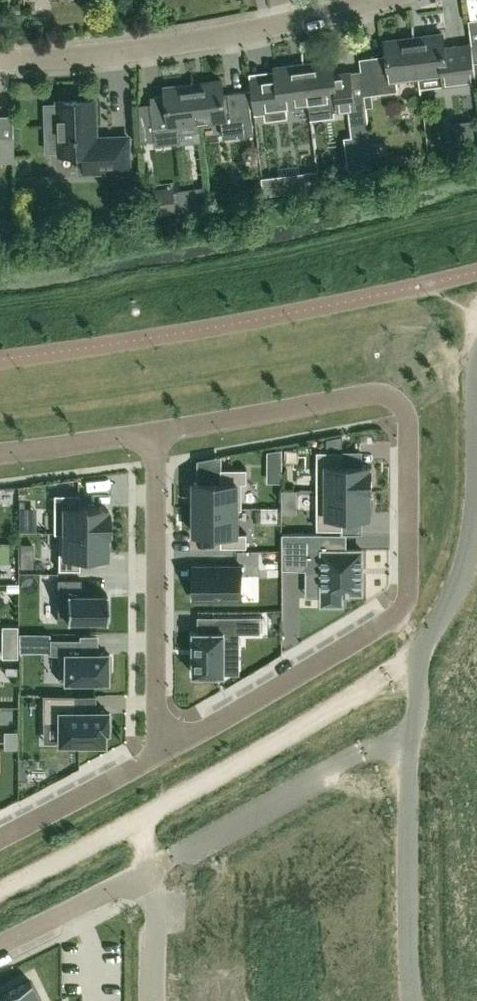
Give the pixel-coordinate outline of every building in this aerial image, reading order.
[(469,19),(472,43),(471,43),(474,61),(476,78),(476,18),(469,19)] [(444,46),(442,32),(414,36),(419,75),(442,72),(443,84),(476,80),(476,78),(474,61),(471,43),(444,46)] [(366,106),(367,106),(373,105),(372,92),(397,89),(396,78),(419,75),(414,36),(385,39),(387,53),(371,55),(373,68),(362,70),(365,91),(366,106)] [(304,63),(309,102),(332,99),(334,111),(350,108),(352,122),(369,120),(367,106),(366,106),(365,91),(354,93),(352,71),(335,73),(333,59),(304,63)] [(266,120),(288,117),(286,105),(309,102),(304,63),(276,67),(278,81),(261,84),(266,120)] [(223,94),(221,79),(193,82),(198,122),(199,122),(221,120),(223,137),(253,133),(247,91),(223,94)] [(198,122),(193,82),(164,86),(166,101),(150,103),(154,144),(181,140),(180,132),(200,129),(199,122),(198,122)] [(79,170),(129,168),(128,136),(96,137),(94,99),(59,101),(59,103),(45,104),(46,126),(60,125),(60,153),(79,152),(79,170)] [(12,161),(12,135),(0,135),(0,161),(12,161)] [(262,176),(264,194),(292,190),(290,173),(262,176)] [(147,215),(177,211),(174,186),(143,190),(147,215)] [(130,193),(114,194),(115,208),(130,208),(130,193)] [(282,462),(282,449),(267,451),(267,462),(282,462)] [(317,451),(317,489),(372,490),(372,466),(370,466),(370,463),(343,463),(343,451),(317,451)] [(191,480),(191,507),(238,507),(238,481),(247,481),(247,468),(221,468),(221,480),(191,480)] [(317,489),(317,528),(342,528),(342,517),(370,517),(370,491),(372,491),(372,490),(317,489)] [(53,531),(58,531),(108,531),(108,508),(107,508),(107,505),(79,505),(79,493),(54,493),(53,531)] [(238,533),(238,507),(191,507),(191,534),(222,534),(222,545),(247,545),(247,533),(238,533)] [(108,533),(108,531),(58,531),(58,568),(78,568),(78,557),(106,557),(106,533),(108,533)] [(283,532),(283,552),(306,552),(306,569),(322,569),(322,603),(343,603),(343,592),(362,592),(362,549),(323,548),(323,546),(321,546),(321,535),(323,535),(323,532),(283,532)] [(243,563),(193,563),(193,600),(243,600),(243,563)] [(106,620),(106,591),(80,591),(81,578),(58,578),(58,618),(66,618),(66,620),(106,620)] [(240,632),(261,632),(261,615),(213,615),(213,630),(194,630),(194,673),(198,673),(198,678),(214,678),(214,673),(225,673),(224,644),(240,644),(240,632)] [(16,630),(7,630),(6,651),(16,651),(16,630)] [(108,653),(108,649),(79,649),(79,637),(49,638),(50,652),(58,652),(59,679),(62,679),(62,681),(108,681),(108,669),(111,669),(110,653),(108,653)] [(57,743),(83,743),(83,746),(97,746),(97,743),(104,743),(104,731),(108,731),(108,707),(72,707),(72,694),(43,694),(42,720),(57,720),(57,743)] [(30,979),(0,993),(1,995),(0,996),(0,1000),(41,1000),(30,979)]
